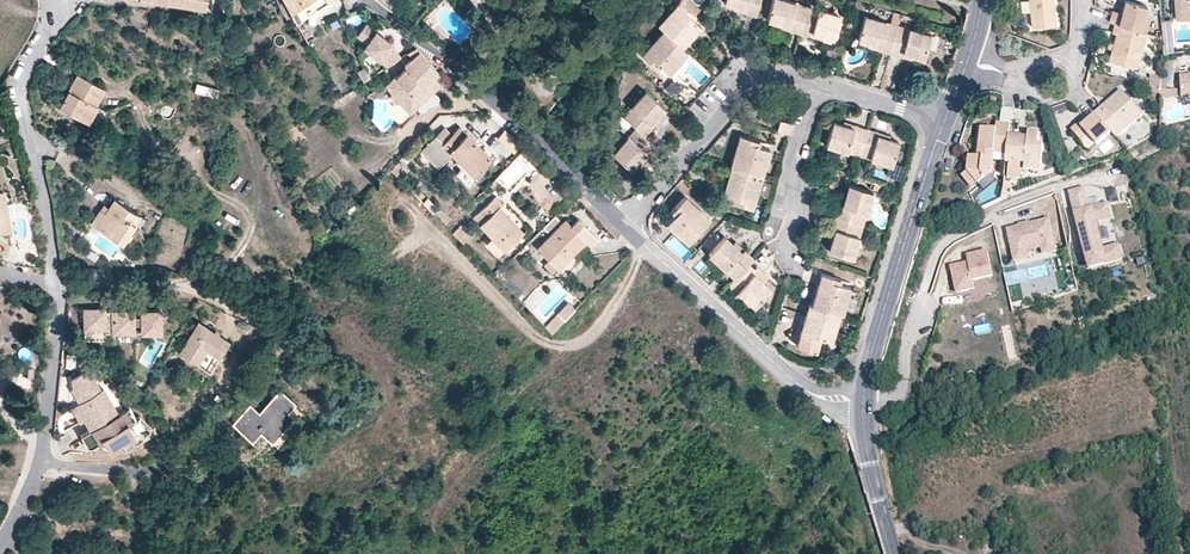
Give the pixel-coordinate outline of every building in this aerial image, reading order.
[(230,1),(234,9),(241,4),(239,0),(232,0),(230,1)] [(289,9),(303,0),(285,0),(289,9)] [(326,1),(326,0),(303,0),(289,9),(296,20),(326,1)] [(380,0),(390,8),(398,0),(381,0),(380,0)] [(691,0),(682,0),(677,5),(692,18),(700,8),(691,0)] [(760,0),(725,0),(724,3),(734,6),(746,9),(745,12),(756,15),(760,0)] [(806,5),(787,0),(773,0),(767,20),(777,23),(789,26),(788,30),(799,33),(806,5)] [(1032,27),(1057,25),(1054,0),(1029,0),(1032,27)] [(1109,21),(1114,23),(1140,30),(1144,16),(1147,6),(1127,0),(1125,0),(1121,12),(1112,10),(1109,21)] [(1176,18),(1189,17),(1189,0),(1174,0),(1176,18)] [(682,47),(701,25),(692,18),(677,5),(677,4),(667,15),(662,21),(658,25),(664,30),(682,47)] [(834,38),(840,14),(806,5),(799,33),(811,36),(812,32),(823,36),(834,38)] [(667,15),(658,8),(653,13),(662,21),(667,15)] [(897,25),(900,13),(893,11),(890,23),(897,25)] [(889,53),(897,25),(890,23),(865,16),(858,40),(868,43),(880,46),(878,50),(889,53)] [(1144,16),(1140,30),(1147,32),(1151,18),(1144,16)] [(343,25),(339,17),(323,24),(325,28),(329,26),(333,29),(343,25)] [(1140,30),(1114,23),(1112,32),(1116,33),(1113,42),(1111,49),(1108,58),(1136,67),(1147,32),(1140,30)] [(390,44),(365,25),(357,36),(367,43),(363,48),(387,65),(401,56),(394,48),(389,53),(387,50),(390,44)] [(924,58),(931,34),(897,25),(889,53),(901,56),(902,52),(914,55),(924,58)] [(682,47),(664,30),(642,55),(653,65),(656,62),(660,66),(673,77),(692,55),(682,47)] [(403,63),(406,67),(396,76),(395,75),(384,84),(391,92),(407,112),(438,86),(430,77),(437,73),(416,47),(406,53),(409,58),(403,63)] [(370,76),(364,66),(357,70),(364,81),(370,76)] [(97,104),(94,103),(89,100),(97,84),(76,73),(67,90),(71,92),(69,97),(64,95),(58,107),(88,122),(97,104)] [(1140,76),(1138,83),(1149,86),(1161,90),(1161,78),(1150,75),(1150,79),(1140,76)] [(1180,76),(1182,98),(1189,98),(1189,75),(1180,76)] [(682,88),(672,79),(665,88),(674,96),(682,88)] [(195,82),(193,91),(216,97),(218,88),(195,82)] [(89,100),(94,103),(103,87),(97,84),(89,100)] [(1149,92),(1161,95),(1161,91),(1161,90),(1149,86),(1149,92)] [(657,115),(664,107),(646,90),(623,115),(636,128),(644,135),(652,126),(649,124),(657,115)] [(1102,107),(1094,114),(1112,133),(1117,139),(1143,116),(1121,90),(1112,99),(1114,101),(1104,110),(1102,107)] [(1104,110),(1114,101),(1112,99),(1102,107),(1104,110)] [(1112,133),(1094,114),(1092,111),(1084,118),(1088,122),(1081,127),(1078,124),(1071,130),(1080,141),(1087,135),(1097,146),(1112,133)] [(652,126),(660,117),(657,115),(649,124),(652,126)] [(616,121),(626,129),(631,124),(621,116),(616,121)] [(1078,124),(1081,127),(1088,122),(1084,118),(1078,124)] [(859,156),(868,128),(856,124),(855,128),(843,124),(833,121),(826,145),(859,156)] [(785,136),(789,126),(778,123),(775,133),(785,136)] [(1007,156),(1009,136),(1009,133),(1010,125),(996,123),(995,130),(981,128),(978,158),(975,157),(969,157),(968,171),(978,185),(979,185),(980,184),(986,180),(992,174),(994,154),(1007,156)] [(491,158),(460,126),(452,134),(443,143),(435,136),(421,150),(439,167),(453,154),(464,165),(473,175),(482,166),(491,158)] [(452,134),(445,126),(435,136),(443,143),(452,134)] [(644,135),(636,128),(613,153),(631,170),(638,162),(646,153),(648,155),(657,146),(644,135)] [(893,162),(899,141),(889,138),(877,135),(879,131),(868,128),(859,156),(889,165),(892,165),(893,162)] [(514,151),(521,143),(505,129),(498,138),(514,151)] [(965,129),(960,144),(964,146),(970,130),(965,129)] [(1022,138),(1009,136),(1007,156),(1006,163),(1009,164),(1025,166),(1042,167),(1044,147),(1039,146),(1040,134),(1028,133),(1028,139),(1022,138)] [(761,176),(769,148),(757,145),(752,143),(753,138),(740,135),(731,167),(761,176)] [(499,141),(495,147),(508,156),(512,151),(499,141)] [(640,164),(648,155),(646,153),(638,162),(640,164)] [(390,170),(396,176),(404,166),(398,160),(390,170)] [(863,176),(867,164),(857,161),(854,173),(863,176)] [(897,181),(902,164),(893,162),(892,165),(889,165),(885,177),(897,181)] [(1025,166),(1009,164),(1007,179),(1022,180),(1023,171),(1024,172),(1025,166)] [(473,175),(464,165),(455,173),(467,185),(484,169),(482,166),(473,175)] [(606,183),(613,174),(602,167),(595,176),(606,183)] [(752,207),(761,176),(731,167),(723,193),(734,197),(740,198),(739,203),(752,207)] [(978,185),(968,171),(961,176),(972,189),(978,185)] [(997,181),(992,174),(986,180),(980,184),(986,190),(997,181)] [(691,187),(681,179),(676,185),(685,193),(691,187)] [(880,191),(883,182),(876,180),(873,189),(880,191)] [(1001,199),(1008,197),(1010,183),(1004,183),(1001,199)] [(863,225),(873,192),(850,185),(847,195),(843,206),(840,205),(836,216),(863,225)] [(1103,250),(1095,222),(1111,218),(1107,204),(1101,206),(1089,209),(1087,200),(1085,194),(1083,188),(1070,191),(1090,268),(1122,259),(1118,246),(1103,250)] [(1108,191),(1110,201),(1119,199),(1116,189),(1108,191)] [(1,191),(0,191),(0,233),(8,231),(1,191)] [(524,232),(499,205),(501,202),(496,196),(474,216),(493,236),(486,242),(498,255),(524,232)] [(688,243),(710,217),(686,196),(675,208),(678,211),(674,215),(666,224),(688,243)] [(1087,200),(1089,209),(1101,206),(1099,197),(1087,200)] [(130,220),(136,212),(115,198),(109,207),(106,213),(101,209),(91,224),(122,244),(135,223),(130,220)] [(106,213),(109,207),(104,204),(101,209),(106,213)] [(135,223),(141,215),(136,212),(130,220),(135,223)] [(570,226),(578,218),(573,213),(565,221),(570,226)] [(548,232),(560,220),(555,215),(543,227),(548,232)] [(853,258),(863,225),(836,216),(833,228),(836,229),(833,241),(829,251),(853,258)] [(557,268),(585,240),(590,245),(598,238),(578,218),(570,226),(565,221),(538,248),(549,259),(557,268)] [(1018,225),(1007,228),(1012,253),(1025,250),(1041,246),(1043,253),(1055,250),(1048,218),(1029,222),(1026,223),(1026,226),(1022,227),(1021,225),(1018,225)] [(472,234),(462,223),(453,232),(463,243),(472,234)] [(753,258),(743,249),(742,251),(725,236),(708,255),(735,278),(748,264),(753,258)] [(967,262),(950,266),(953,282),(956,292),(973,288),(971,280),(992,275),(986,250),(965,255),(967,262)] [(1025,250),(1012,253),(1014,260),(1027,257),(1025,250)] [(557,268),(549,259),(544,264),(552,272),(557,268)] [(750,311),(771,289),(763,281),(767,276),(758,268),(755,270),(748,264),(735,278),(729,284),(738,292),(733,296),(750,311)] [(842,313),(850,286),(838,283),(833,281),(834,277),(821,273),(812,304),(839,312),(842,313)] [(798,287),(800,280),(792,277),(790,285),(798,287)] [(726,295),(732,288),(729,285),(722,292),(726,295)] [(564,320),(575,309),(568,302),(557,313),(564,320)] [(830,339),(839,312),(812,304),(809,303),(801,330),(819,336),(830,339)] [(111,330),(110,308),(104,308),(104,305),(83,306),(83,337),(104,337),(104,330),(111,330)] [(160,330),(159,306),(140,307),(140,313),(139,313),(139,321),(140,321),(140,330),(160,330)] [(134,321),(134,313),(133,313),(132,307),(110,308),(111,330),(133,329),(133,321),(134,321)] [(552,332),(564,320),(557,313),(545,326),(552,332)] [(208,370),(227,339),(196,321),(178,351),(208,370)] [(815,350),(819,336),(801,330),(796,345),(815,350)] [(118,412),(103,387),(101,389),(96,381),(83,371),(72,378),(73,387),(71,388),(79,402),(75,404),(84,419),(90,429),(118,412)] [(259,412),(272,397),(262,389),(250,403),(259,412)] [(276,446),(305,413),(280,392),(274,399),(272,397),(259,412),(250,403),(233,423),(252,440),(260,432),(276,446)] [(84,419),(75,404),(71,406),(80,421),(84,419)] [(157,432),(140,416),(136,418),(128,405),(118,412),(90,429),(80,435),(88,447),(92,447),(100,443),(102,448),(112,452),(120,446),(124,452),(157,432)]
